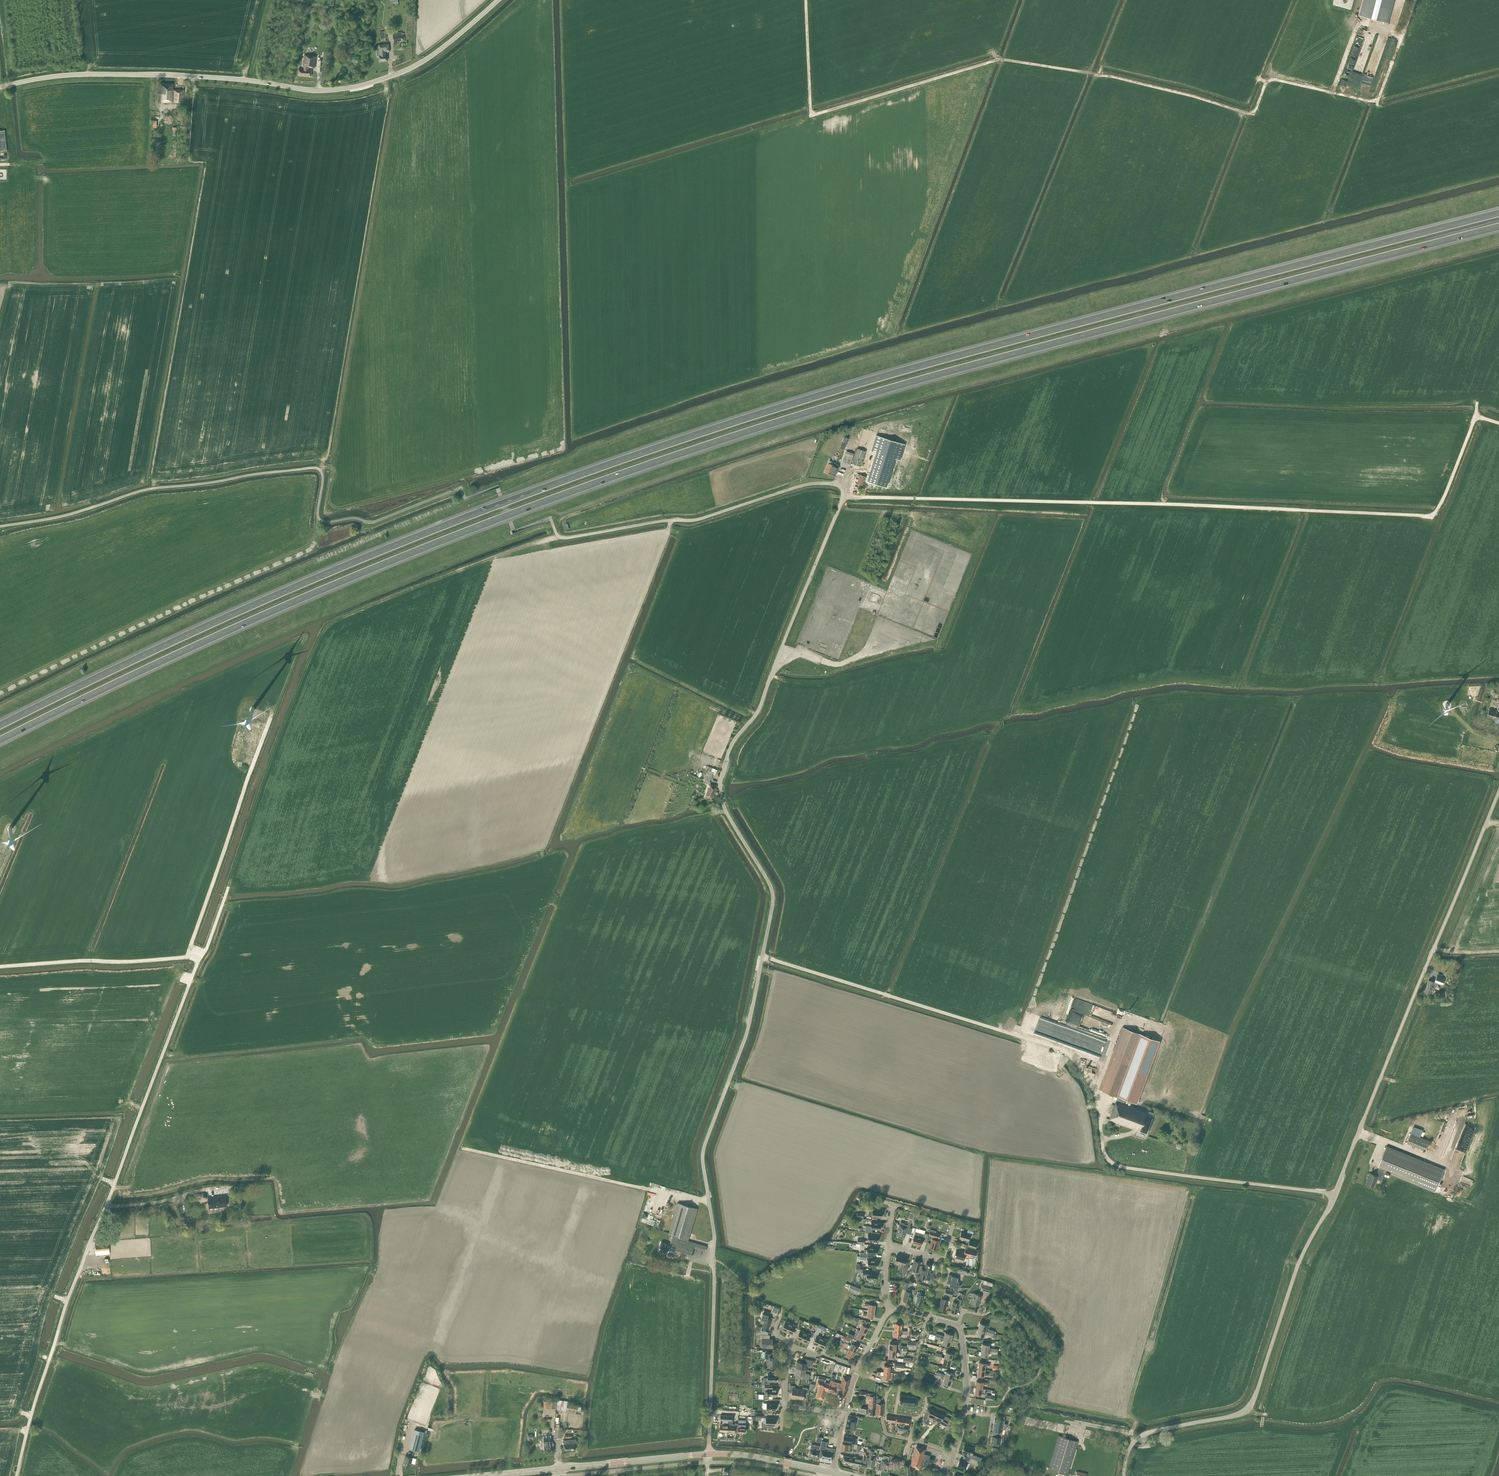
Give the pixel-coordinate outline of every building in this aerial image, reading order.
[(1359,15),(1368,18),(1388,23),(1390,13),(1393,4),(1394,0),(1363,0),(1359,15)] [(393,32),(394,45),(396,44),(396,41),(402,41),(402,42),(405,41),(404,33),(402,33),(402,31),(393,32)] [(377,54),(380,54),(380,56),(379,56),(380,61),(387,60),(387,55),(386,55),(385,51),(390,51),(389,44),(378,45),(379,50),(377,50),(377,54)] [(312,70),(309,70),(309,67),(314,68),(315,56),(308,55),(303,55),(302,67),(304,67),(303,69),(299,69),(298,75),(311,76),(312,70)] [(1361,83),(1365,64),(1356,62),(1352,81),(1361,83)] [(159,93),(158,102),(168,103),(168,102),(180,102),(180,108),(183,108),(183,90),(173,90),(173,84),(160,83),(160,88),(160,93),(159,93)] [(841,446),(846,448),(849,436),(845,435),(841,446)] [(871,451),(877,453),(867,482),(886,488),(895,459),(900,460),(905,445),(876,436),(871,451)] [(856,449),(851,464),(859,467),(865,452),(856,449)] [(854,454),(846,451),(843,461),(850,464),(854,454)] [(835,463),(829,461),(825,472),(835,476),(838,468),(839,468),(840,467),(834,465),(835,463)] [(866,477),(860,474),(857,484),(862,486),(866,477)] [(1497,711),(1489,709),(1487,716),(1498,720),(1498,703),(1497,711)] [(709,784),(714,772),(712,771),(712,768),(708,767),(706,775),(703,782),(709,784)] [(706,795),(711,797),(709,800),(711,801),(712,798),(717,787),(710,785),(706,795)] [(1437,976),(1435,981),(1434,982),(1428,980),(1424,991),(1430,993),(1433,987),(1436,988),(1438,983),(1443,984),(1445,979),(1437,976)] [(1136,1102),(1159,1041),(1123,1027),(1100,1089),(1118,1096),(1117,1101),(1116,1101),(1110,1119),(1147,1133),(1153,1115),(1154,1113),(1149,1111),(1148,1113),(1146,1112),(1123,1103),(1125,1098),(1136,1102)] [(1092,1046),(1085,1065),(1097,1069),(1104,1050),(1092,1046)] [(1411,1133),(1407,1143),(1426,1150),(1429,1141),(1411,1133)] [(1481,1142),(1483,1136),(1475,1133),(1469,1149),(1479,1153),(1483,1143),(1481,1142)] [(1366,1184),(1374,1187),(1377,1179),(1382,1181),(1386,1170),(1391,1172),(1390,1174),(1435,1192),(1444,1169),(1386,1146),(1378,1167),(1379,1167),(1376,1175),(1370,1173),(1368,1178),(1369,1178),(1366,1184)] [(208,1198),(209,1207),(209,1211),(219,1210),(218,1206),(226,1206),(226,1199),(228,1199),(227,1195),(225,1195),(225,1196),(208,1198)] [(675,1251),(674,1254),(686,1257),(690,1258),(693,1248),(705,1252),(706,1246),(688,1241),(697,1209),(686,1205),(678,1203),(669,1233),(673,1234),(671,1240),(670,1245),(662,1243),(662,1242),(659,1241),(658,1244),(660,1244),(659,1250),(668,1253),(669,1250),(675,1251)] [(881,1217),(882,1211),(882,1210),(876,1210),(876,1209),(875,1208),(870,1208),(869,1209),(868,1216),(872,1216),(881,1217)] [(181,1224),(188,1223),(189,1223),(188,1215),(186,1215),(180,1216),(181,1224)] [(866,1225),(865,1231),(872,1232),(872,1229),(880,1229),(881,1223),(871,1222),(871,1226),(866,1225)] [(896,1235),(904,1238),(905,1233),(911,1234),(913,1227),(907,1225),(904,1224),(904,1223),(900,1222),(900,1225),(899,1224),(896,1235)] [(924,1233),(924,1234),(915,1232),(912,1242),(921,1245),(922,1241),(926,1242),(928,1234),(924,1233)] [(932,1239),(930,1247),(936,1249),(939,1241),(937,1240),(938,1238),(939,1238),(940,1234),(930,1232),(929,1235),(933,1237),(933,1239),(932,1239)] [(959,1238),(968,1241),(970,1234),(961,1232),(959,1238)] [(977,1242),(969,1240),(968,1246),(976,1248),(977,1242)] [(96,1253),(103,1253),(109,1253),(109,1250),(109,1244),(108,1241),(95,1242),(95,1245),(96,1253)] [(860,1256),(867,1257),(868,1257),(868,1253),(876,1254),(877,1248),(867,1247),(867,1249),(867,1250),(864,1250),(864,1253),(860,1252),(860,1256)] [(956,1250),(954,1257),(955,1258),(954,1260),(963,1263),(964,1260),(965,1255),(971,1256),(975,1257),(977,1251),(973,1250),(973,1249),(966,1247),(966,1248),(965,1248),(964,1252),(956,1250)] [(906,1273),(909,1262),(905,1261),(906,1258),(896,1255),(895,1262),(901,1264),(901,1267),(903,1267),(902,1272),(906,1273)] [(916,1276),(919,1277),(922,1269),(922,1266),(920,1265),(920,1262),(915,1261),(912,1270),(917,1271),(916,1276)] [(926,1264),(924,1269),(922,1269),(919,1277),(919,1278),(926,1280),(926,1278),(930,1280),(932,1273),(930,1272),(932,1265),(926,1264)] [(876,1280),(876,1274),(869,1273),(870,1270),(861,1269),(861,1273),(862,1273),(862,1275),(866,1276),(866,1279),(869,1279),(869,1282),(874,1282),(874,1280),(876,1280)] [(949,1285),(959,1288),(960,1285),(958,1280),(959,1275),(955,1274),(954,1276),(949,1274),(947,1281),(950,1282),(949,1285)] [(980,1290),(989,1293),(991,1286),(982,1283),(980,1290)] [(850,1285),(849,1289),(858,1293),(860,1288),(850,1285)] [(909,1288),(908,1292),(906,1291),(903,1301),(909,1302),(911,1293),(913,1294),(914,1290),(909,1288)] [(915,1294),(913,1300),(915,1301),(915,1304),(920,1305),(923,1296),(921,1295),(922,1293),(917,1291),(916,1294),(915,1294)] [(962,1293),(961,1297),(960,1299),(957,1298),(956,1303),(953,1302),(951,1311),(956,1313),(959,1303),(962,1304),(963,1303),(964,1298),(965,1294),(962,1293)] [(970,1303),(978,1305),(980,1299),(981,1299),(982,1295),(974,1293),(972,1299),(971,1299),(970,1303)] [(941,1299),(939,1308),(945,1310),(947,1300),(941,1299)] [(869,1304),(865,1303),(863,1303),(863,1306),(864,1306),(868,1307),(868,1310),(874,1311),(875,1305),(869,1304)] [(763,1313),(761,1318),(765,1320),(762,1327),(768,1329),(771,1320),(767,1318),(768,1315),(763,1313)] [(781,1330),(786,1332),(790,1323),(785,1321),(781,1330)] [(863,1325),(860,1330),(865,1333),(868,1328),(865,1326),(866,1324),(862,1322),(861,1324),(863,1325)] [(796,1325),(790,1323),(786,1332),(792,1335),(796,1325)] [(992,1333),(994,1333),(994,1331),(986,1328),(987,1325),(980,1323),(978,1328),(985,1331),(988,1332),(992,1333)] [(822,1337),(818,1335),(821,1328),(817,1327),(814,1334),(817,1335),(813,1344),(818,1346),(822,1337)] [(772,1348),(773,1339),(769,1339),(770,1335),(768,1335),(768,1332),(760,1329),(756,1329),(756,1334),(760,1335),(760,1338),(762,1339),(762,1347),(767,1347),(767,1348),(768,1348),(768,1347),(772,1348)] [(796,1339),(801,1341),(805,1332),(800,1329),(796,1339)] [(862,1339),(865,1333),(860,1330),(857,1336),(855,1336),(854,1338),(858,1340),(859,1338),(862,1339)] [(811,1334),(805,1332),(801,1341),(807,1343),(811,1334)] [(842,1345),(849,1348),(856,1352),(858,1346),(851,1343),(850,1345),(848,1344),(848,1343),(847,1343),(850,1338),(844,1336),(843,1335),(841,1339),(842,1339),(841,1340),(839,1344),(842,1345)] [(949,1346),(951,1340),(935,1336),(934,1338),(940,1340),(943,1340),(942,1344),(949,1346)] [(818,1346),(823,1349),(827,1340),(822,1337),(818,1346)] [(890,1343),(889,1350),(895,1350),(896,1344),(897,1344),(898,1342),(893,1341),(893,1344),(890,1343)] [(997,1352),(998,1349),(989,1348),(989,1344),(982,1343),(981,1349),(997,1352)] [(856,1352),(849,1348),(842,1345),(841,1348),(843,1349),(844,1349),(848,1351),(846,1354),(853,1357),(856,1352)] [(777,1367),(778,1357),(777,1357),(777,1353),(772,1353),(771,1353),(771,1351),(768,1351),(768,1352),(765,1351),(765,1352),(763,1352),(762,1357),(765,1357),(765,1358),(767,1358),(767,1367),(777,1367)] [(950,1365),(951,1359),(944,1357),(941,1357),(935,1355),(935,1357),(940,1359),(943,1360),(942,1363),(950,1365)] [(797,1361),(796,1367),(806,1369),(807,1365),(811,1366),(812,1362),(814,1362),(814,1363),(815,1364),(815,1362),(815,1363),(815,1361),(802,1358),(801,1362),(797,1361)] [(884,1365),(883,1372),(890,1372),(890,1366),(892,1366),(892,1363),(888,1363),(887,1366),(884,1365)] [(795,1374),(796,1374),(795,1377),(809,1380),(810,1374),(805,1373),(806,1369),(796,1367),(795,1374)] [(890,1382),(890,1379),(892,1379),(893,1373),(890,1372),(883,1372),(883,1378),(886,1379),(886,1381),(890,1382)] [(764,1378),(764,1380),(762,1379),(761,1384),(764,1384),(770,1384),(770,1381),(777,1382),(777,1374),(768,1374),(768,1378),(764,1378)] [(951,1379),(936,1374),(935,1377),(941,1379),(944,1380),(943,1383),(950,1385),(951,1379)] [(829,1383),(828,1391),(827,1391),(835,1393),(836,1389),(841,1390),(839,1397),(844,1398),(847,1388),(848,1388),(850,1377),(843,1376),(841,1383),(841,1384),(830,1381),(830,1383),(829,1383)] [(824,1382),(825,1380),(825,1379),(818,1378),(818,1379),(816,1385),(820,1386),(817,1397),(823,1399),(826,1391),(828,1391),(829,1383),(830,1383),(824,1382)] [(765,1395),(761,1395),(761,1399),(763,1399),(763,1398),(769,1398),(769,1396),(776,1396),(776,1389),(772,1389),(773,1385),(765,1384),(765,1388),(765,1393),(765,1395)] [(791,1397),(797,1398),(798,1389),(795,1388),(795,1386),(790,1385),(789,1392),(792,1392),(791,1397)] [(802,1389),(798,1389),(797,1398),(803,1399),(804,1394),(807,1395),(808,1388),(802,1387),(802,1389)] [(866,1392),(865,1392),(860,1391),(859,1396),(865,1396),(865,1395),(869,1395),(869,1408),(867,1408),(867,1414),(868,1414),(875,1415),(875,1401),(875,1395),(873,1394),(866,1393),(866,1392)] [(914,1396),(900,1395),(899,1397),(899,1400),(899,1403),(913,1405),(916,1405),(918,1403),(918,1400),(917,1397),(914,1396)] [(547,1407),(557,1408),(558,1400),(554,1399),(554,1401),(548,1401),(547,1407)] [(557,1408),(557,1409),(562,1410),(561,1412),(563,1412),(563,1410),(565,1410),(566,1408),(567,1402),(562,1401),(562,1400),(558,1400),(557,1408)] [(762,1413),(768,1413),(768,1410),(775,1411),(776,1403),(767,1403),(766,1409),(763,1409),(762,1413)] [(947,1425),(949,1426),(952,1421),(950,1419),(944,1416),(944,1415),(927,1407),(921,1422),(927,1425),(929,1421),(933,1422),(934,1422),(935,1422),(936,1420),(946,1426),(947,1425)] [(720,1420),(722,1420),(722,1423),(720,1423),(720,1431),(723,1431),(724,1432),(726,1432),(727,1431),(728,1415),(721,1415),(720,1420)] [(728,1415),(727,1431),(728,1431),(728,1432),(731,1433),(731,1432),(738,1432),(738,1424),(738,1423),(735,1423),(735,1424),(732,1424),(733,1416),(728,1415)] [(856,1422),(853,1421),(855,1416),(850,1415),(849,1417),(848,1417),(845,1430),(848,1431),(848,1432),(853,1433),(856,1422)] [(895,1417),(886,1415),(886,1420),(892,1421),(892,1424),(891,1424),(891,1428),(894,1428),(894,1424),(895,1424),(895,1422),(894,1422),(894,1421),(895,1417)] [(995,1415),(994,1424),(1007,1426),(1007,1424),(1003,1423),(1004,1417),(995,1415)] [(762,1427),(768,1427),(768,1428),(772,1429),(772,1425),(775,1425),(775,1418),(766,1417),(766,1423),(762,1423),(762,1427)] [(894,1422),(895,1422),(897,1422),(896,1429),(908,1431),(909,1425),(909,1424),(910,1419),(895,1417),(894,1421),(894,1422)] [(555,1430),(554,1437),(561,1438),(562,1431),(563,1427),(560,1427),(560,1424),(556,1423),(555,1430)] [(992,1433),(1002,1434),(1003,1428),(1006,1429),(1007,1426),(994,1424),(992,1433)] [(424,1432),(415,1429),(410,1449),(419,1451),(424,1432)] [(1002,1434),(992,1433),(991,1442),(993,1442),(993,1445),(998,1445),(998,1443),(1000,1443),(1002,1434)] [(544,1438),(544,1443),(544,1444),(544,1446),(545,1452),(554,1451),(554,1444),(552,1444),(551,1442),(551,1438),(550,1435),(546,1435),(546,1438),(544,1438)] [(1059,1435),(1048,1469),(1068,1475),(1078,1441),(1059,1435)] [(855,1444),(857,1438),(844,1436),(843,1441),(855,1444)] [(564,1450),(576,1449),(575,1443),(577,1443),(576,1439),(563,1440),(564,1444),(563,1444),(564,1450)] [(819,1457),(827,1459),(833,1460),(835,1449),(826,1448),(828,1442),(821,1441),(820,1447),(820,1449),(821,1450),(819,1457)] [(809,1455),(818,1457),(820,1449),(820,1447),(816,1446),(816,1445),(811,1444),(809,1455)] [(974,1448),(964,1445),(962,1452),(971,1455),(972,1454),(974,1448)] [(924,1449),(916,1447),(911,1465),(919,1467),(920,1464),(922,1465),(923,1461),(928,1462),(930,1455),(923,1453),(924,1449)] [(859,1451),(859,1452),(858,1455),(863,1456),(863,1460),(861,1460),(860,1466),(866,1467),(870,1450),(870,1449),(867,1448),(867,1452),(865,1452),(864,1452),(859,1451)] [(873,1451),(870,1450),(866,1467),(873,1468),(875,1457),(875,1455),(873,1454),(873,1451)] [(411,1452),(409,1452),(408,1456),(406,1455),(403,1465),(410,1467),(412,1457),(413,1453),(412,1453),(412,1454),(410,1453),(411,1452)] [(842,1462),(852,1464),(854,1458),(843,1456),(842,1462)] [(861,1460),(857,1459),(858,1457),(854,1456),(854,1458),(852,1464),(860,1466),(861,1460)] [(882,1459),(881,1462),(877,1461),(875,1469),(886,1471),(889,1457),(883,1456),(882,1459)] [(976,1460),(970,1458),(969,1461),(967,1460),(968,1460),(964,1458),(963,1461),(959,1460),(957,1466),(965,1469),(967,1462),(976,1465),(978,1460),(976,1460)] [(910,1466),(907,1475),(916,1475),(918,1469),(921,1469),(922,1465),(920,1464),(919,1467),(911,1465),(911,1466),(912,1466),(911,1467),(910,1466)]
